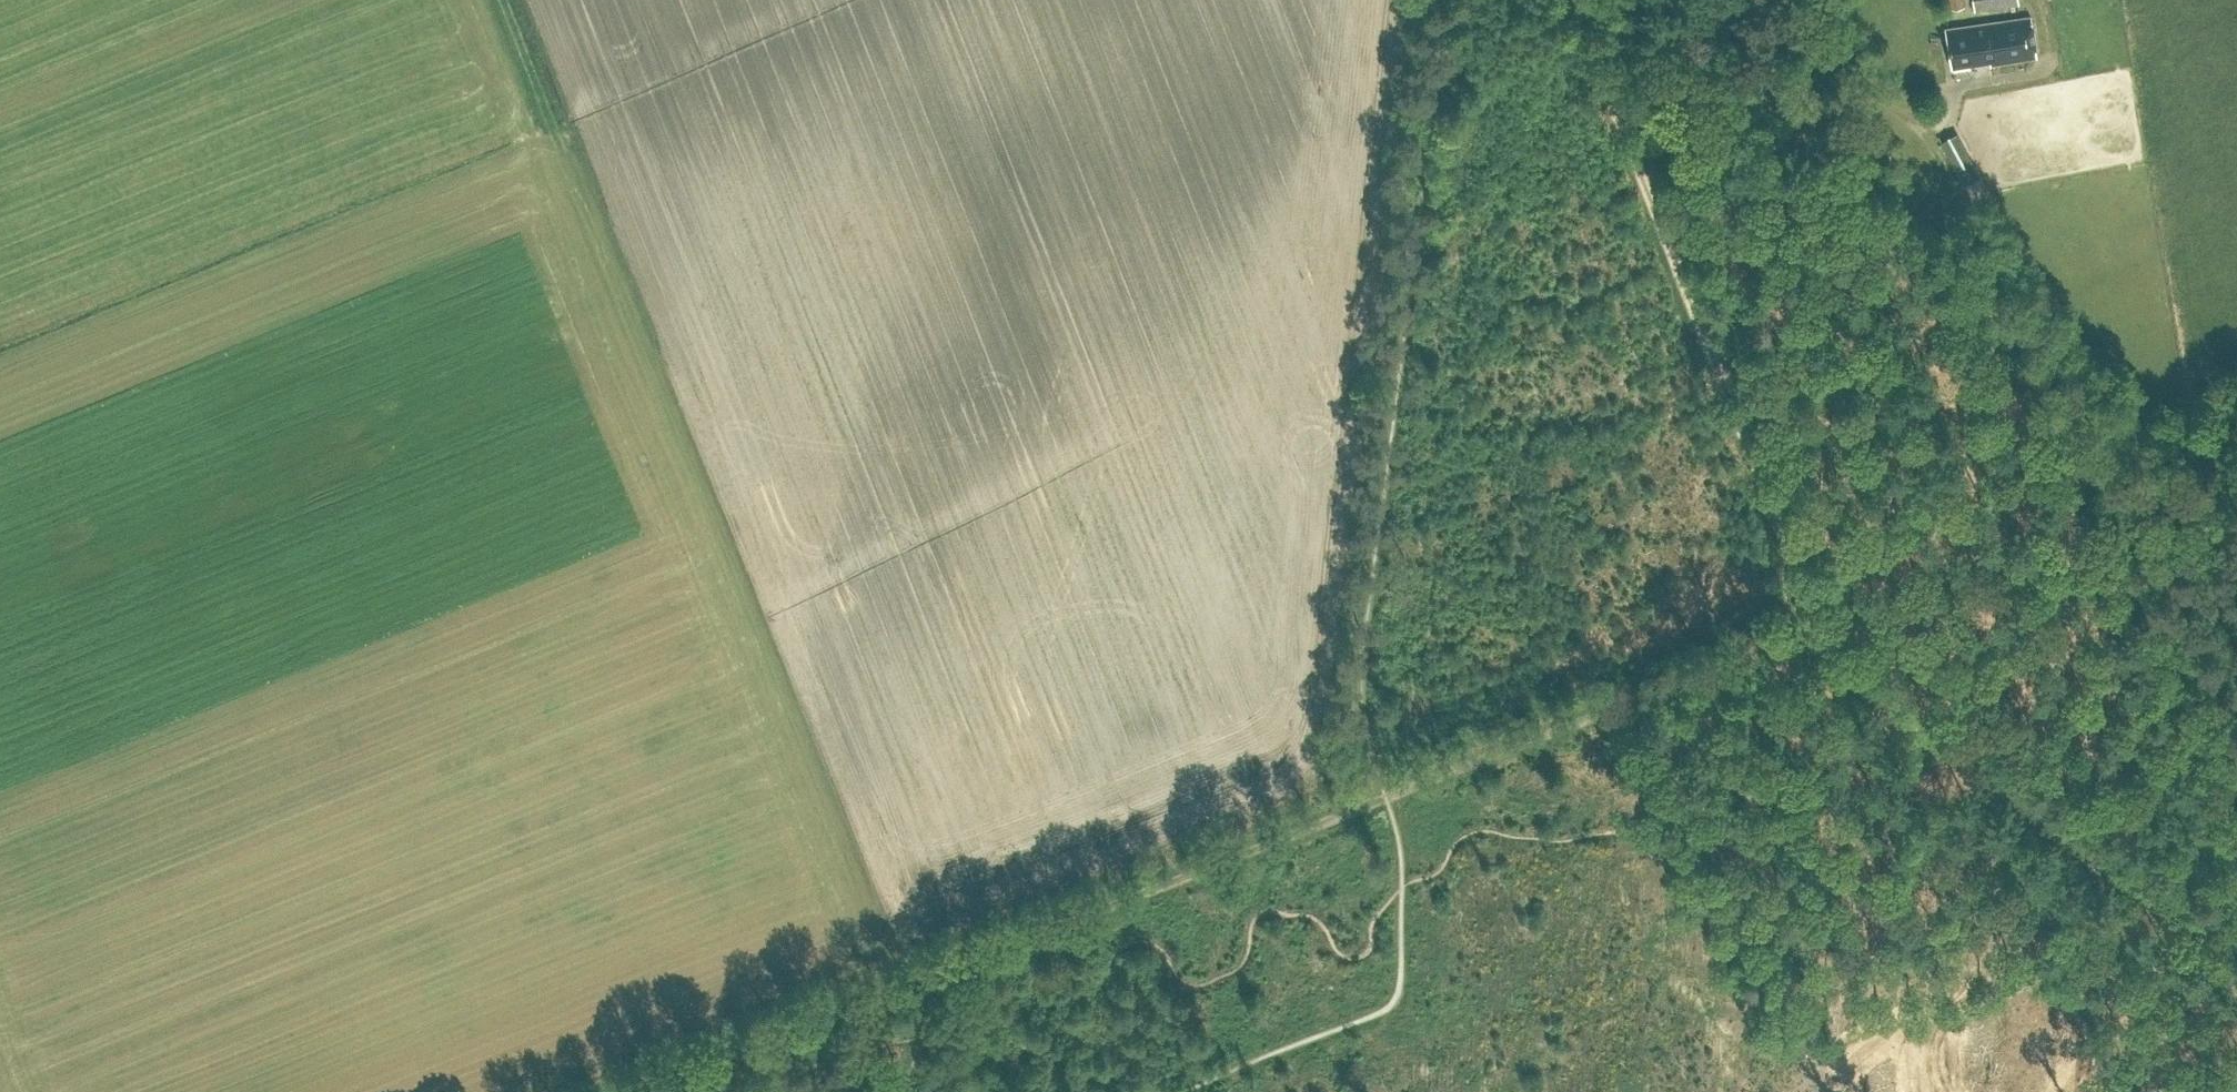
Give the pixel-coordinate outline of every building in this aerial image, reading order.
[(2018,4),(2018,0),(1972,0),(1973,11),(2018,4)] [(2031,17),(1944,29),(1950,67),(1989,62),(1990,64),(2036,58),(2031,17)]
